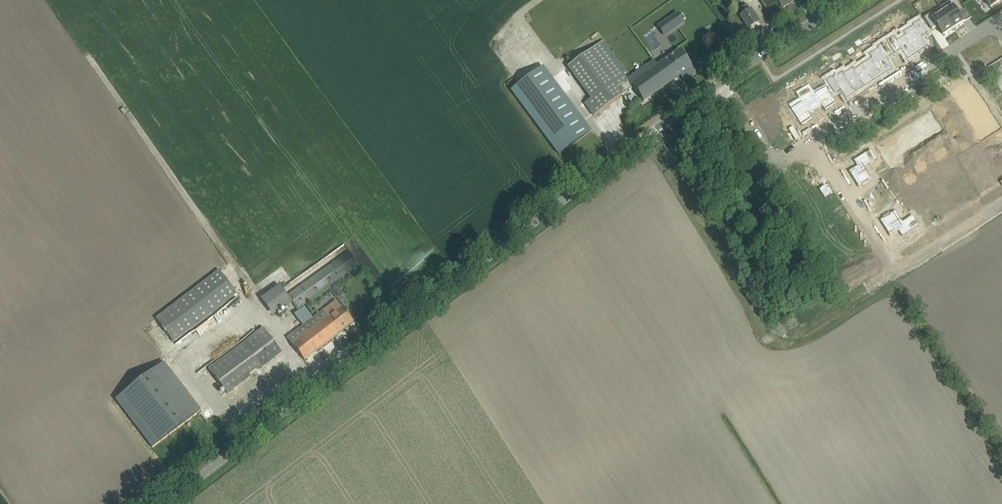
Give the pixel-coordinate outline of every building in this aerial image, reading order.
[(944,13),(954,30),(965,24),(958,14),(964,10),(958,0),(952,0),(950,2),(953,7),(944,13)] [(991,9),(1001,2),(1001,0),(986,0),(991,9)] [(750,29),(760,23),(752,10),(751,11),(747,5),(741,8),(745,14),(742,17),(750,29)] [(684,21),(677,12),(664,21),(671,31),(684,21)] [(928,16),(924,18),(932,31),(938,27),(944,36),(954,30),(944,13),(934,19),(933,17),(931,14),(928,16)] [(908,36),(907,36),(918,53),(919,53),(918,53),(928,46),(922,37),(929,33),(921,20),(913,25),(917,30),(908,36)] [(895,37),(887,42),(895,54),(902,50),(908,60),(918,53),(907,36),(898,42),(895,37)] [(627,73),(604,41),(567,67),(591,99),(589,100),(590,101),(585,104),(594,116),(634,88),(636,86),(630,77),(628,78),(625,75),(627,73)] [(882,53),(873,58),(884,75),(893,69),(887,59),(893,56),(885,43),(878,47),(882,53)] [(696,73),(679,50),(657,66),(669,83),(685,71),(689,77),(696,73)] [(873,58),(864,64),(875,81),(884,75),(873,58)] [(634,88),(644,101),(669,83),(657,66),(653,60),(630,77),(636,86),(634,88)] [(864,64),(855,70),(865,86),(875,81),(864,64)] [(543,65),(511,89),(559,154),(591,131),(543,65)] [(855,70),(846,76),(856,92),(865,86),(855,70)] [(834,76),(827,80),(835,92),(841,89),(847,98),(856,92),(846,76),(837,81),(834,76)] [(969,80),(953,91),(959,100),(975,90),(969,80)] [(811,84),(803,89),(817,110),(823,106),(826,111),(838,104),(827,87),(817,94),(811,84)] [(803,103),(792,110),(803,126),(815,119),(811,114),(817,110),(803,89),(796,93),(803,103)] [(975,90),(959,100),(964,109),(981,99),(975,90)] [(981,99),(964,109),(970,118),(987,108),(981,99)] [(987,108),(970,118),(976,127),(975,127),(976,128),(993,117),(993,116),(992,116),(987,108)] [(930,112),(920,119),(931,136),(941,129),(930,112)] [(993,117),(976,128),(982,137),(999,126),(993,117)] [(920,119),(910,125),(920,142),(931,136),(920,119)] [(910,125),(900,132),(910,149),(920,142),(910,125)] [(900,132),(889,138),(900,155),(910,149),(900,132)] [(889,138),(879,145),(890,162),(900,155),(889,138)] [(858,166),(850,172),(859,187),(863,185),(864,186),(870,182),(870,181),(873,178),(866,167),(878,160),(871,150),(855,160),(858,166)] [(884,218),(881,220),(891,236),(899,230),(903,236),(920,225),(913,215),(901,223),(894,212),(891,214),(890,212),(883,217),(884,218)] [(292,293),(288,296),(293,303),(298,310),(359,265),(352,256),(329,273),(326,268),(292,293)] [(220,271),(156,318),(174,342),(237,294),(220,271)] [(337,284),(332,287),(336,293),(341,290),(337,284)] [(341,306),(328,316),(292,344),(304,360),(353,323),(341,306)] [(304,307),(294,314),(303,326),(313,318),(304,307)] [(303,326),(287,338),(292,344),(328,316),(324,310),(313,318),(303,326)] [(244,343),(209,369),(219,382),(254,356),(263,368),(282,353),(263,328),(244,343)] [(116,399),(153,448),(198,413),(199,415),(202,413),(164,363),(116,399)]
